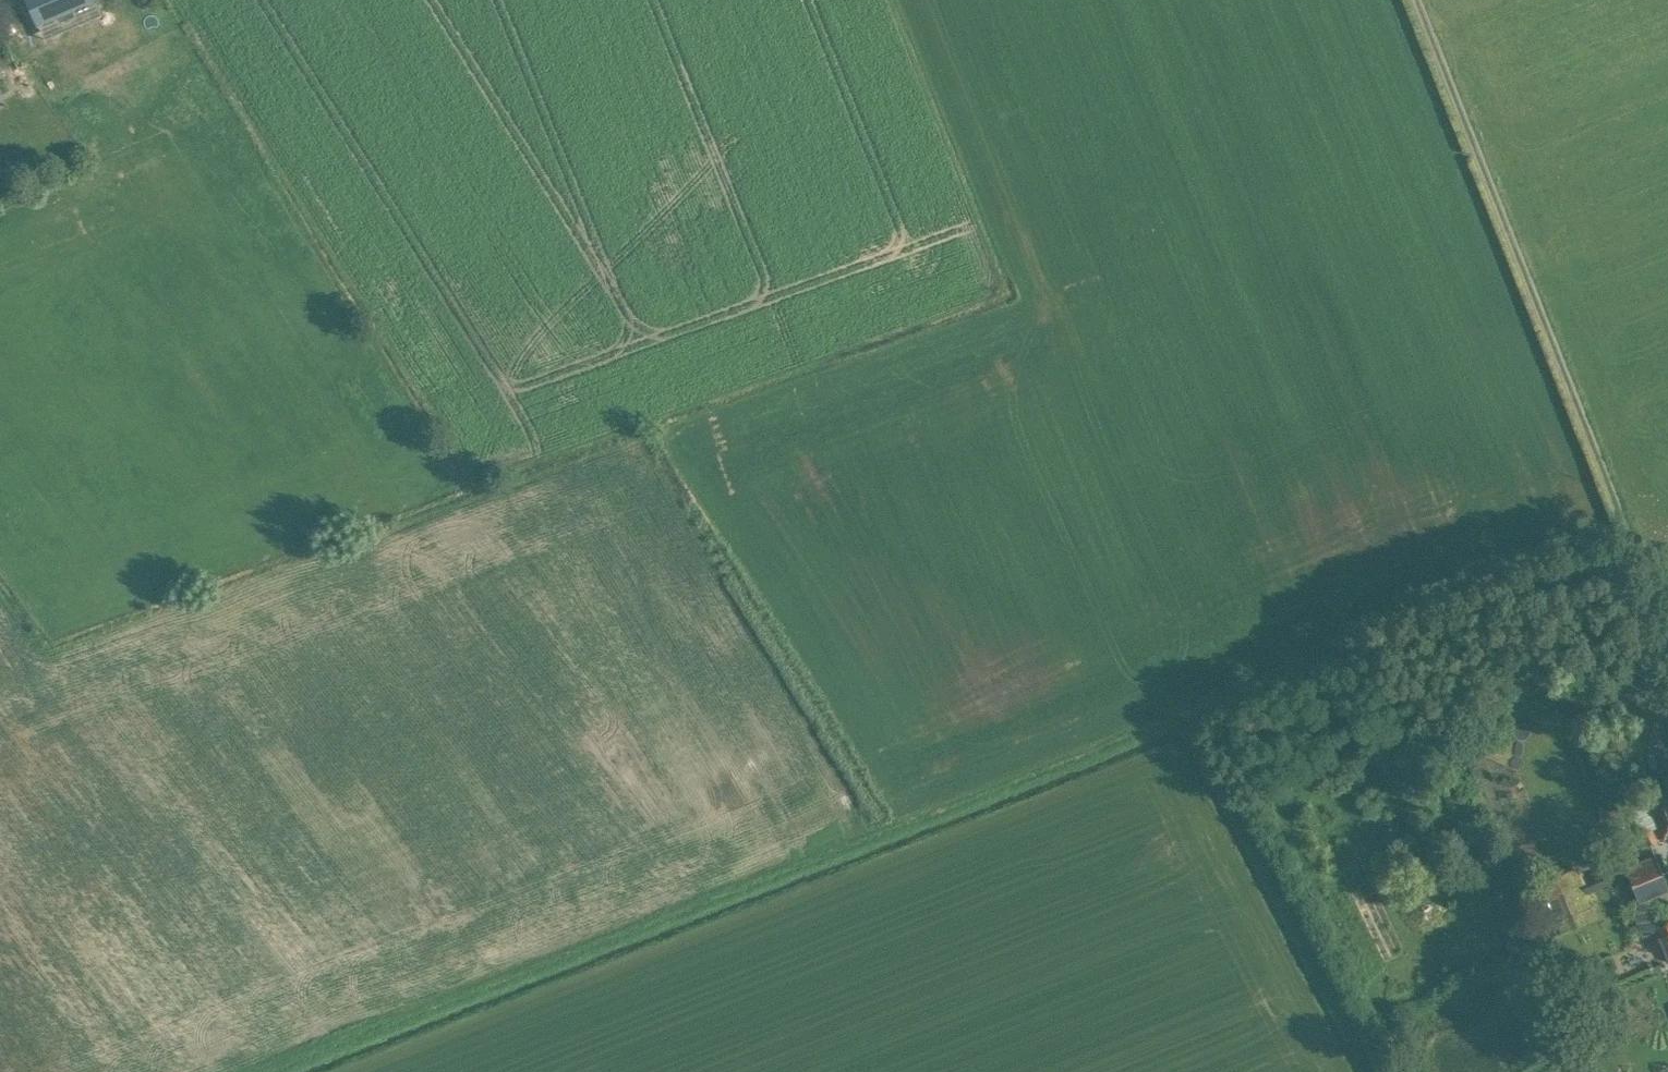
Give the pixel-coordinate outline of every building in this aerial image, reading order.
[(70,0),(28,0),(7,11),(24,44),(78,17),(70,0)] [(1635,656),(1624,664),(1634,679),(1646,672),(1635,656)] [(1516,729),(1504,735),(1513,755),(1525,749),(1516,729)] [(1651,805),(1665,835),(1667,834),(1667,786),(1647,796),(1651,805)] [(1652,829),(1641,833),(1646,845),(1657,840),(1652,829)] [(1535,838),(1505,850),(1512,870),(1543,858),(1535,838)] [(1651,931),(1657,949),(1663,947),(1667,962),(1667,920),(1659,923),(1648,897),(1667,889),(1667,883),(1658,859),(1626,871),(1638,901),(1635,932),(1651,931)] [(1577,866),(1539,881),(1547,899),(1557,894),(1566,916),(1591,906),(1581,882),(1583,881),(1577,866)] [(1510,884),(1495,890),(1500,903),(1515,897),(1510,884)]
